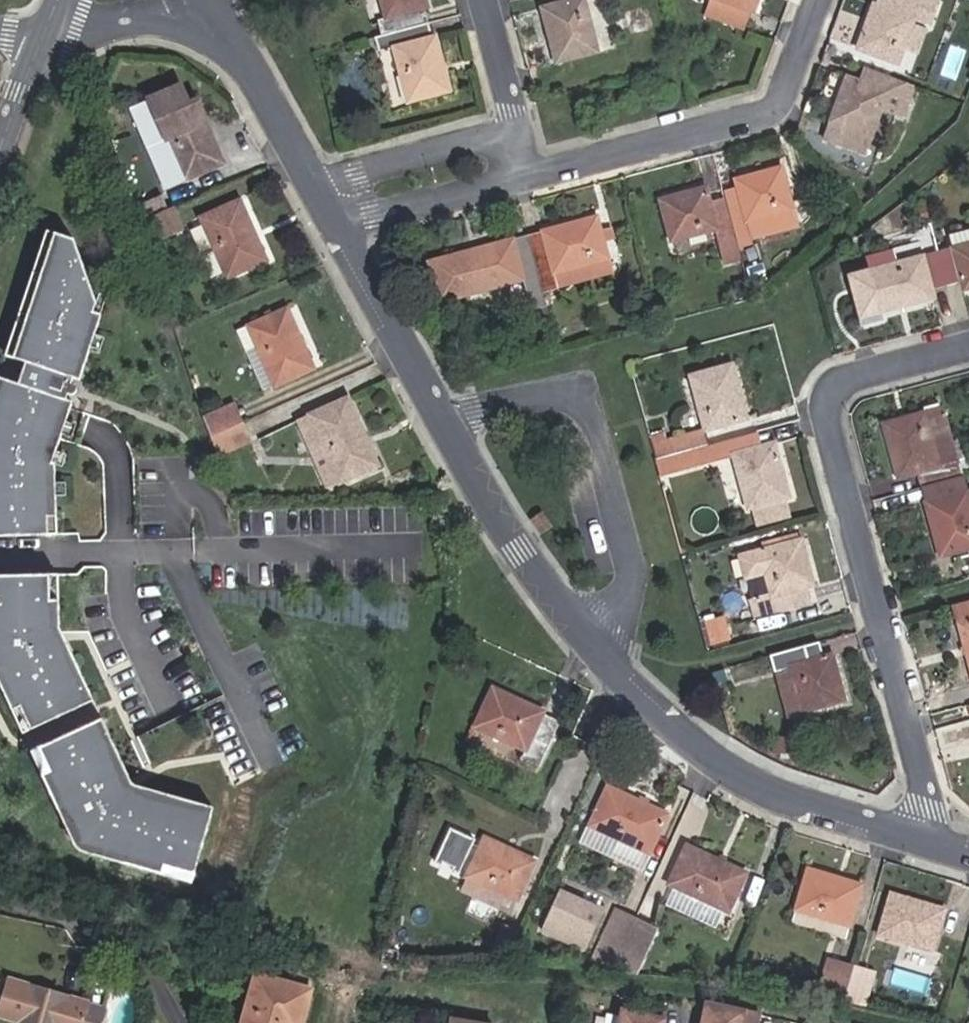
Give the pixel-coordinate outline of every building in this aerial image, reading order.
[(381,34),(426,22),(422,6),(425,6),(424,0),(381,0),(386,19),(377,21),(381,34)] [(569,2),(541,8),(556,62),(596,51),(583,0),(568,0),(569,2)] [(706,16),(745,31),(756,0),(712,0),(706,16)] [(897,63),(902,48),(910,25),(913,18),(931,24),(940,0),(939,0),(876,0),(858,50),(897,63)] [(434,36),(431,37),(426,22),(381,34),(374,36),(378,51),(394,47),(407,100),(448,89),(434,36)] [(916,53),(925,30),(910,25),(902,48),(916,53)] [(886,92),(908,100),(913,85),(875,71),(870,86),(848,78),(831,123),(833,124),(827,140),(862,153),(868,136),(869,136),(886,92)] [(190,107),(181,86),(150,100),(184,179),(223,162),(198,103),(190,107)] [(734,179),(736,188),(722,191),(724,199),(726,208),(738,252),(752,247),(750,237),(745,220),(790,207),(779,167),(734,179)] [(714,228),(723,265),(741,260),(738,252),(726,208),(711,211),(709,202),(705,187),(659,200),(668,240),(714,228)] [(168,209),(162,195),(132,207),(137,222),(168,209)] [(726,208),(724,199),(709,202),(711,211),(726,208)] [(266,260),(239,200),(201,217),(227,277),(266,260)] [(184,230),(174,207),(168,209),(137,222),(145,245),(157,241),(184,230)] [(750,237),(794,225),(790,207),(745,220),(750,237)] [(606,257),(595,218),(527,236),(542,291),(556,287),(553,272),(606,257)] [(953,249),(937,253),(945,285),(960,281),(962,288),(968,287),(968,230),(949,236),(953,249)] [(72,403),(65,401),(66,395),(71,394),(73,391),(72,387),(70,385),(71,379),(78,381),(99,315),(92,313),(95,304),(72,241),(46,232),(5,357),(24,363),(17,385),(0,379),(0,536),(47,534),(46,507),(55,507),(53,464),(51,463),(72,403)] [(542,291),(527,236),(429,262),(440,302),(522,280),(531,309),(546,305),(542,291)] [(150,261),(163,256),(157,241),(145,245),(150,261)] [(928,289),(945,285),(937,253),(920,257),(916,245),(865,259),(879,311),(931,297),(928,289)] [(556,287),(609,273),(606,257),(553,272),(556,287)] [(733,282),(737,299),(750,295),(746,279),(733,282)] [(287,309),(248,326),(258,347),(274,384),(313,367),(287,309)] [(247,352),(264,389),(274,384),(258,347),(247,352)] [(745,418),(732,365),(690,376),(705,429),(745,418)] [(378,465),(347,397),(308,415),(339,482),(378,465)] [(243,421),(235,402),(202,416),(208,436),(243,421)] [(896,476),(916,471),(919,486),(962,475),(943,406),(882,423),(896,476)] [(327,488),(339,482),(308,415),(296,420),(327,488)] [(215,457),(252,442),(243,421),(208,436),(215,457)] [(706,445),(702,430),(665,439),(651,443),(655,459),(690,449),(706,445)] [(762,447),(758,431),(745,435),(749,450),(762,447)] [(665,439),(663,433),(649,436),(651,443),(665,439)] [(749,450),(745,435),(706,445),(690,449),(655,459),(660,475),(694,466),(734,457),(748,506),(787,496),(774,444),(762,447),(749,450)] [(968,547),(968,501),(962,475),(919,486),(939,555),(968,547)] [(56,534),(55,507),(46,507),(47,534),(56,534)] [(539,533),(549,527),(540,513),(530,519),(539,533)] [(796,606),(792,589),(804,585),(811,583),(799,539),(741,555),(758,616),(796,606)] [(58,602),(57,574),(48,575),(49,602),(58,602)] [(0,576),(0,683),(25,733),(94,702),(58,629),(58,602),(49,602),(48,575),(0,576)] [(796,606),(809,602),(804,585),(792,589),(796,606)] [(954,604),(959,623),(968,663),(968,600),(954,604)] [(730,644),(723,618),(702,623),(708,650),(730,644)] [(807,660),(803,646),(771,655),(779,682),(791,679),(800,712),(843,699),(830,654),(807,660)] [(779,682),(788,715),(800,712),(791,679),(779,682)] [(560,721),(493,689),(475,726),(524,749),(520,759),(537,767),(560,721)] [(212,807),(135,786),(101,719),(40,750),(53,775),(45,779),(82,852),(165,875),(168,866),(194,873),(212,807)] [(53,775),(40,750),(32,754),(45,779),(53,775)] [(666,816),(606,788),(588,826),(590,827),(647,852),(649,853),(666,816)] [(641,867),(647,852),(590,827),(583,842),(641,867)] [(533,861),(485,839),(480,849),(473,846),(476,841),(452,829),(436,864),(442,867),(444,864),(454,869),(453,872),(460,875),(467,860),(474,863),(468,875),(516,898),(533,861)] [(687,846),(671,883),(676,885),(723,908),(727,910),(744,873),(687,846)] [(194,873),(168,866),(165,875),(192,882),(194,873)] [(859,884),(810,870),(797,909),(847,925),(859,884)] [(509,913),(516,898),(468,875),(461,890),(509,913)] [(714,928),(723,908),(676,885),(666,905),(714,928)] [(542,931),(585,951),(603,913),(560,893),(542,931)] [(881,934),(899,939),(930,949),(943,910),(892,894),(881,934)] [(616,909),(592,958),(614,968),(637,919),(616,909)] [(843,938),(847,925),(797,909),(793,923),(843,938)] [(637,971),(657,928),(637,919),(614,968),(637,971)] [(895,953),(926,963),(930,949),(899,939),(895,953)] [(853,966),(827,957),(815,999),(833,1003),(841,1005),(853,966)] [(257,975),(243,1022),(302,1022),(316,971),(293,964),(288,984),(257,975)] [(863,1010),(875,971),(853,966),(841,1005),(863,1010)] [(20,1022),(82,1022),(88,1003),(8,979),(0,1005),(0,1017),(20,1022)] [(101,1006),(88,1003),(82,1022),(96,1022),(101,1006)] [(759,1016),(709,1006),(706,1022),(758,1022),(759,1016)] [(666,1021),(624,1012),(622,1022),(665,1022),(666,1021)]
